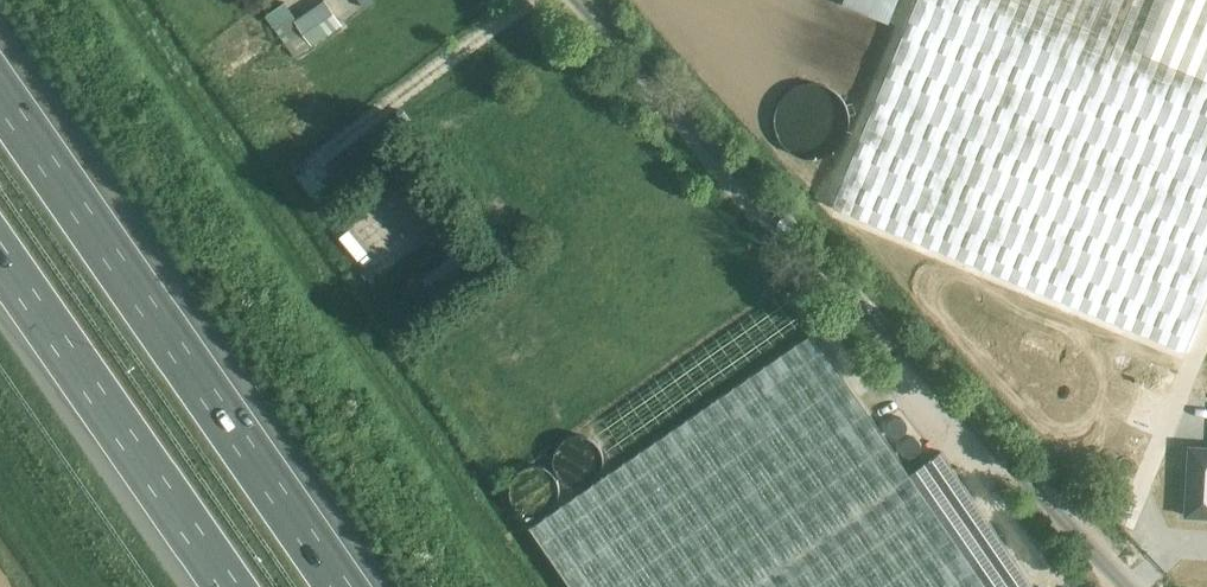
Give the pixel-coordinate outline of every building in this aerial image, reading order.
[(326,0),(323,0),(295,19),(291,13),(293,11),(286,1),(267,15),(296,56),(342,24),(326,0)] [(1016,0),(918,0),(831,212),(1183,356),(1206,297),(1206,78),(1016,0)] [(1206,78),(1206,0),(1016,0),(1206,78)] [(784,98),(800,145),(830,135),(848,129),(832,82),(784,98)] [(401,155),(363,185),(415,249),(452,219),(401,155)] [(471,263),(461,249),(423,279),(433,292),(471,263)] [(531,526),(573,586),(1034,586),(941,452),(909,473),(813,333),(531,526)] [(575,485),(579,485),(582,485),(586,484),(589,483),(591,482),(595,479),(597,478),(598,475),(600,473),(601,471),(602,468),(603,464),(604,462),(604,459),(603,456),(602,452),(601,450),(599,446),(597,444),(595,441),(592,439),(589,437),(586,436),(583,436),(581,435),(578,435),(574,436),(571,437),(569,437),(566,439),(564,440),(562,442),(559,445),(557,448),(556,451),(555,453),(554,455),(554,457),(554,459),(554,462),(554,464),(555,467),(556,470),(556,471),(558,474),(560,477),(563,479),(565,481),(567,482),(571,484),(575,485)] [(909,457),(912,457),(914,457),(916,456),(917,456),(919,454),(920,453),(921,451),(921,450),(922,448),(922,447),(922,446),(922,445),(921,443),(921,442),(920,440),(919,439),(917,438),(915,437),(912,436),(910,436),(907,437),(905,438),(903,440),(901,442),(901,443),(901,444),(900,446),(900,448),(900,449),(901,450),(901,451),(902,453),(903,454),(905,455),(907,457),(909,457)] [(1190,445),(1185,514),(1206,515),(1206,446),(1190,445)] [(535,515),(537,515),(539,514),(543,513),(547,512),(549,510),(553,508),(554,506),(556,503),(557,501),(558,498),(559,494),(560,492),(560,489),(560,486),(559,484),(558,480),(556,477),(555,475),(553,473),(552,472),(550,470),(547,468),(544,467),(540,465),(539,465),(535,465),(531,465),(528,466),(524,467),(522,468),(520,470),(518,472),(516,474),(513,477),(512,479),(511,482),(511,483),(510,486),(510,487),(510,490),(510,493),(510,494),(511,497),(512,499),(513,502),(513,503),(515,505),(518,508),(521,511),(523,512),(526,513),(530,514),(533,515),(535,515)]
